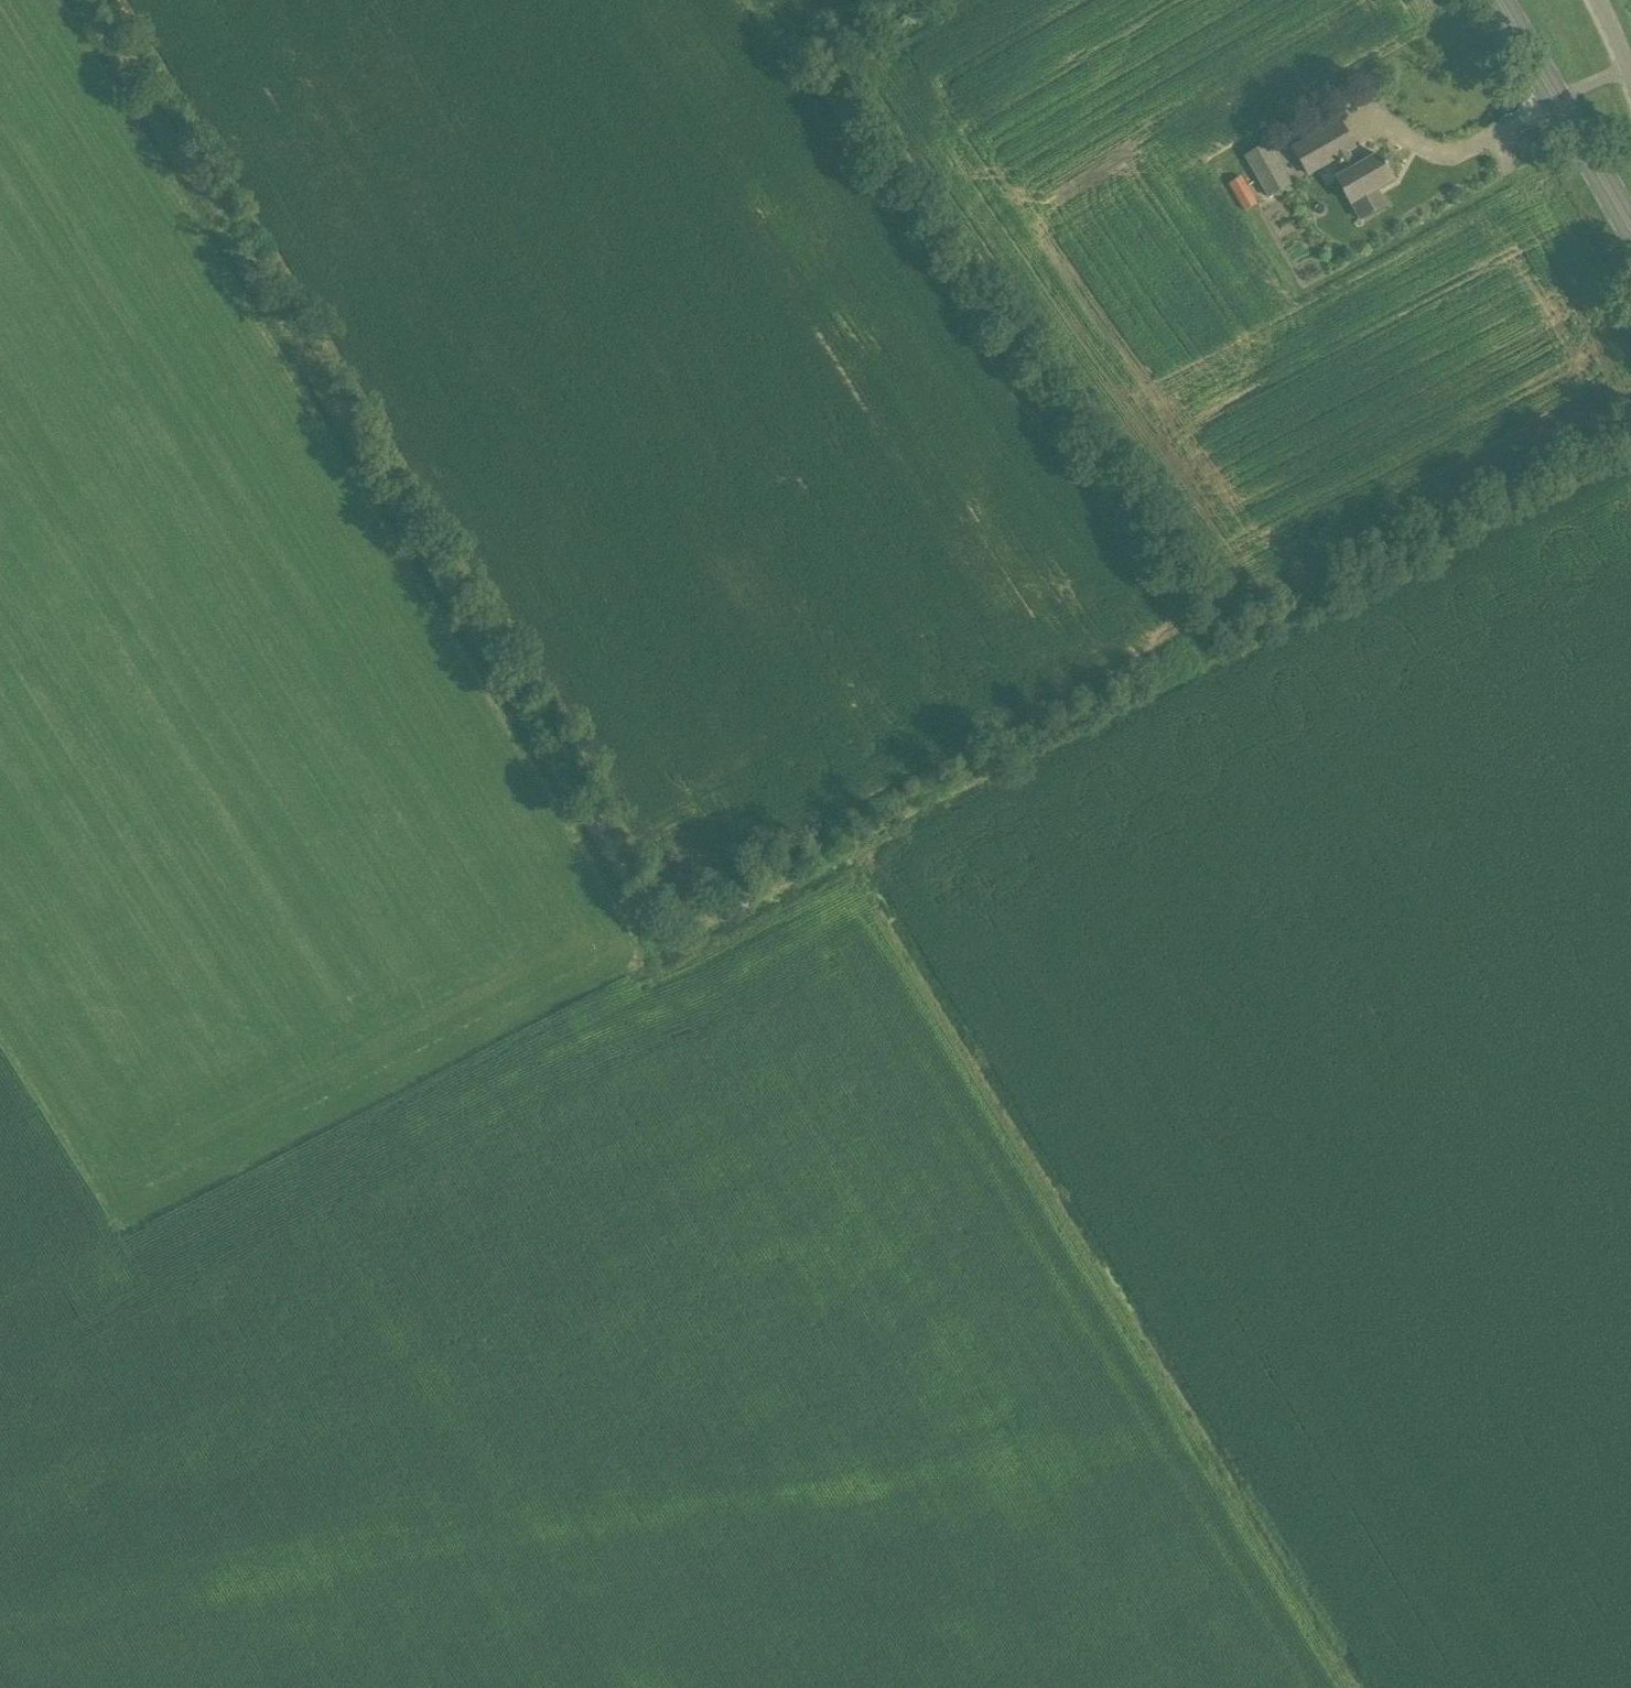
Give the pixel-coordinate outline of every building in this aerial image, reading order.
[(1357,168),(1349,153),(1356,148),(1340,119),(1291,147),(1308,177),(1336,161),(1344,175),(1336,179),(1350,205),(1351,205),(1360,221),(1386,206),(1377,189),(1393,180),(1378,155),(1357,168)] [(1268,199),(1291,185),(1266,143),(1243,157),(1268,199)] [(1244,212),(1258,204),(1242,177),(1228,185),(1244,212)]
